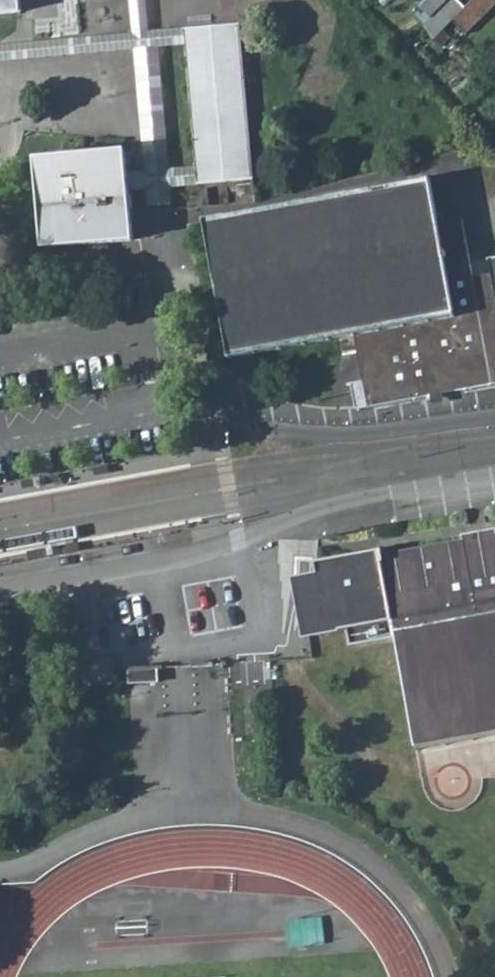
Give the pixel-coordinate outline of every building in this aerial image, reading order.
[(137,61),(146,168),(129,169),(132,200),(243,192),(242,173),(257,172),(245,15),(243,0),(225,0),(227,35),(156,39),(153,0),(133,0),(136,41),(0,51),(0,71),(137,61)] [(21,22),(19,0),(0,0),(0,24),(21,22)] [(452,22),(465,9),(456,0),(425,0),(420,6),(430,17),(423,25),(433,41),(452,22)] [(452,22),(465,34),(494,4),(494,0),(473,0),(465,9),(452,22)] [(128,147),(38,154),(45,247),(135,240),(132,200),(129,169),(128,147)] [(242,173),(243,192),(257,189),(257,172),(242,173)] [(425,173),(200,214),(227,354),(350,331),(363,402),(415,392),(494,377),(494,251),(484,253),(487,273),(473,276),(461,209),(432,214),(425,173)] [(111,464),(96,467),(98,475),(112,472),(111,464)] [(325,628),(348,624),(351,640),(395,632),(400,657),(415,742),(494,728),(494,530),(381,551),(379,544),(313,556),(315,570),(320,598),(325,628)] [(303,632),(325,628),(320,598),(315,570),(292,574),(303,632)]
